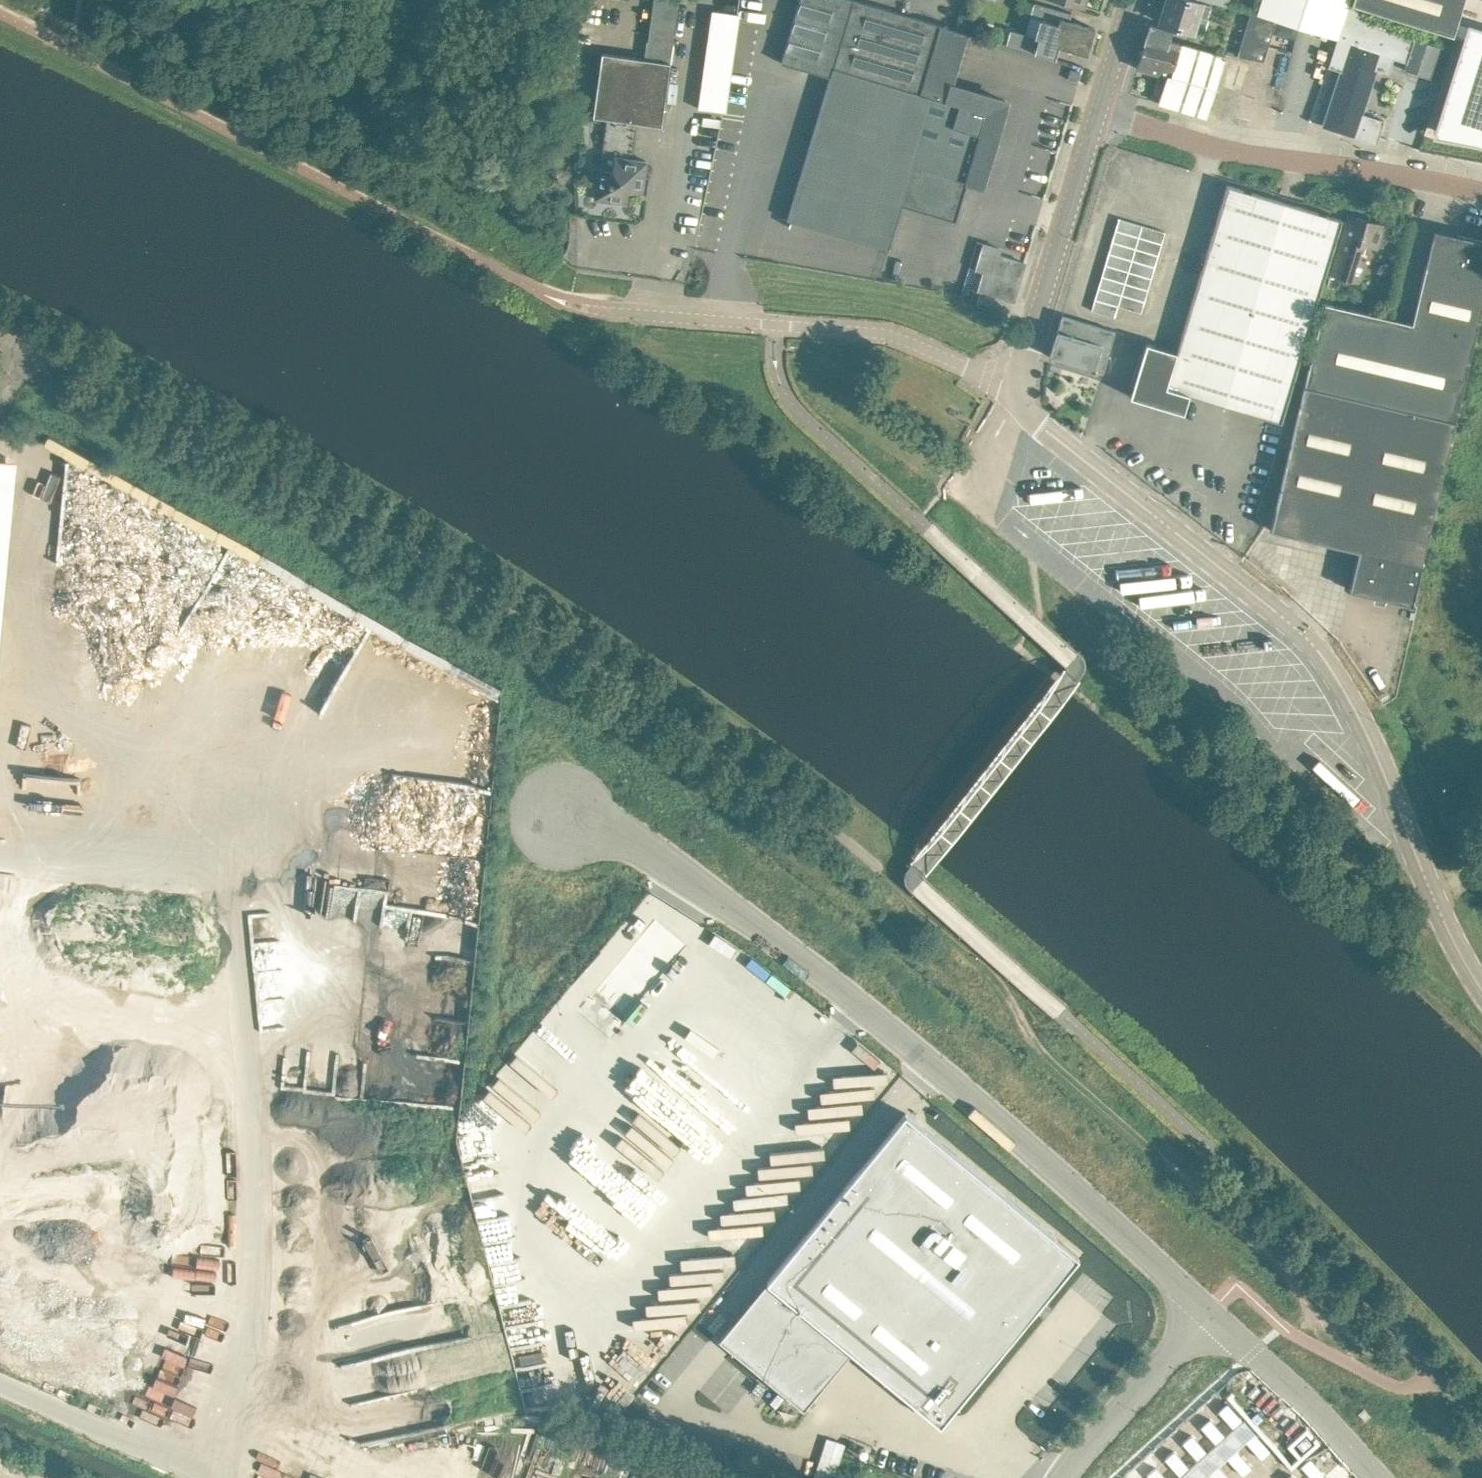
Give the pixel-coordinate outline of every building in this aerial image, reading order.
[(781,62),(830,76),(787,219),(889,249),(902,204),(955,219),(967,180),(981,184),(991,153),(1006,100),(950,84),(966,32),(857,0),(799,0),(781,62)] [(1211,5),(1194,0),(1166,0),(1159,21),(1193,32),(1198,16),(1206,19),(1211,5)] [(1349,0),(1261,0),(1257,12),(1337,37),(1348,3),(1349,0)] [(1348,3),(1363,8),(1453,36),(1464,0),(1349,0),(1348,3)] [(662,125),(671,62),(679,4),(654,1),(646,58),(602,52),(593,116),(607,118),(597,186),(609,188),(607,200),(625,203),(627,188),(642,190),(646,160),(632,158),(637,121),(662,125)] [(1010,28),(1006,42),(1055,57),(1059,45),(1068,48),(1085,53),(1087,54),(1095,28),(1076,22),(1068,20),(1071,12),(1033,1),(1030,12),(1032,15),(1040,18),(1035,35),(1010,28)] [(1361,113),(1378,63),(1391,67),(1394,57),(1406,61),(1403,69),(1430,78),(1441,44),(1360,18),(1363,8),(1348,3),(1337,37),(1328,66),(1329,67),(1331,63),(1342,67),(1323,125),(1354,135),(1353,136),(1376,144),(1384,120),(1361,113)] [(712,10),(699,108),(724,112),(737,13),(712,10)] [(1264,60),(1276,19),(1249,14),(1237,55),(1264,60)] [(978,16),(967,21),(973,34),(984,29),(978,16)] [(1146,33),(1169,40),(1172,29),(1150,23),(1146,33)] [(1206,116),(1225,55),(1169,40),(1146,33),(1136,68),(1167,75),(1159,102),(1206,116)] [(1481,118),(1481,45),(1462,39),(1430,132),(1472,147),(1481,118)] [(1077,81),(1080,72),(1070,69),(1068,78),(1077,81)] [(1324,279),(1342,219),(1227,184),(1209,244),(1324,279)] [(1358,259),(1362,243),(1377,248),(1378,245),(1382,246),(1383,243),(1386,241),(1388,234),(1387,231),(1388,228),(1383,227),(1384,224),(1348,213),(1327,285),(1338,288),(1341,276),(1359,281),(1365,261),(1358,259)] [(1119,218),(1115,229),(1138,236),(1142,224),(1119,218)] [(1142,224),(1138,236),(1161,243),(1165,231),(1142,224)] [(1115,229),(1112,241),(1135,247),(1138,236),(1115,229)] [(1481,305),(1481,240),(1457,234),(1449,270),(1425,264),(1412,322),(1392,405),(1457,420),(1455,419),(1481,305)] [(1138,236),(1135,247),(1158,254),(1161,243),(1138,236)] [(977,241),(969,266),(976,268),(984,270),(978,289),(1014,300),(1025,262),(1006,257),(1007,250),(984,243),(977,241)] [(1112,241),(1108,252),(1131,259),(1135,247),(1112,241)] [(1281,422),(1324,279),(1209,244),(1177,351),(1146,342),(1143,354),(1140,353),(1139,354),(1143,355),(1134,385),(1140,386),(1143,394),(1142,399),(1184,412),(1189,394),(1281,422)] [(1135,247),(1131,259),(1155,266),(1158,254),(1135,247)] [(1108,252),(1105,264),(1128,270),(1131,259),(1108,252)] [(1131,259),(1128,270),(1151,277),(1155,266),(1131,259)] [(1105,264),(1102,275),(1125,282),(1128,270),(1105,264)] [(1128,270),(1125,282),(1148,289),(1151,277),(1128,270)] [(1102,275),(1098,287),(1121,294),(1125,282),(1102,275)] [(1125,282),(1121,294),(1144,300),(1148,289),(1125,282)] [(1098,287),(1095,298),(1118,305),(1121,294),(1098,287)] [(1121,294),(1118,305),(1141,312),(1144,300),(1121,294)] [(1095,298),(1091,310),(1114,317),(1118,305),(1095,298)] [(1392,405),(1412,322),(1325,301),(1319,323),(1304,384),(1302,384),(1392,405)] [(1103,370),(1115,331),(1062,315),(1049,356),(1102,372),(1103,370)] [(1361,538),(1392,405),(1302,384),(1302,385),(1304,385),(1271,529),(1316,540),(1319,528),(1361,538)] [(1410,605),(1412,605),(1455,420),(1457,421),(1457,420),(1392,405),(1361,538),(1349,589),(1374,595),(1373,599),(1386,602),(1387,598),(1411,604),(1410,605)] [(0,481),(0,793),(9,793),(42,485),(0,481)] [(1147,622),(1159,570),(1142,566),(1130,618),(1147,622)] [(1199,641),(1192,669),(1203,672),(1216,616),(1195,611),(1189,638),(1199,641)] [(1041,1301),(1079,1255),(1057,1237),(905,1112),(767,1280),(941,1424),(960,1400),(959,1400),(1033,1311),(1030,1308),(1038,1298),(1041,1301)] [(1159,1463),(1172,1477),(1233,1477),(1244,1468),(1203,1423),(1159,1463)]
